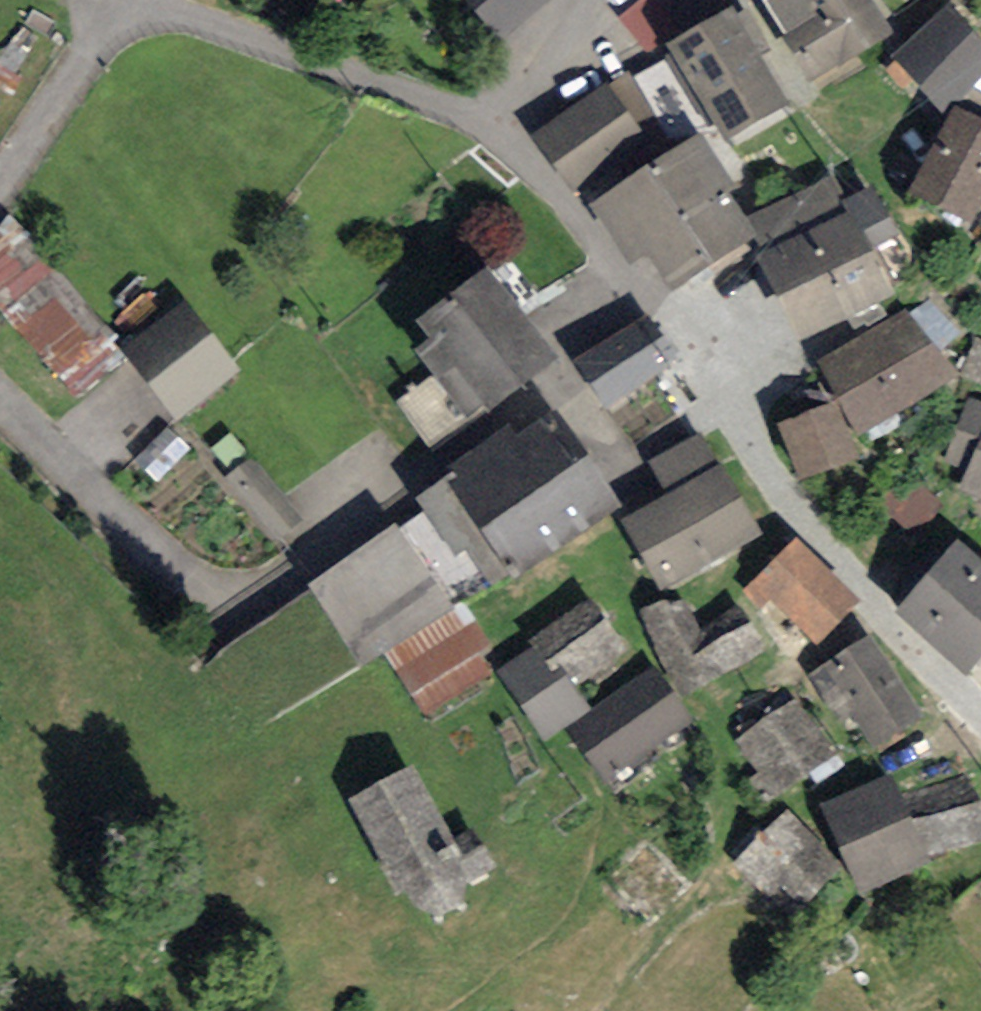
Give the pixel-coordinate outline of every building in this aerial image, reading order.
[(502,40),(549,0),(467,0),(502,40)] [(812,80),(892,33),(872,0),(764,0),(812,80)] [(733,5),(668,42),(674,54),(710,115),(724,140),(788,104),(760,55),(771,49),(749,9),(739,15),(733,5)] [(892,59),(944,110),(980,73),(980,44),(944,7),(892,59)] [(674,54),(634,77),(673,136),(710,115),(674,54)] [(629,70),(609,82),(648,143),(652,149),(673,136),(634,77),(629,70)] [(609,82),(535,133),(577,193),(648,143),(609,82)] [(909,192),(974,227),(980,213),(980,117),(957,104),(909,192)] [(736,185),(701,132),(592,205),(630,262),(646,252),(673,293),(756,237),(743,218),(726,192),(736,185)] [(833,177),(748,217),(743,218),(756,237),(764,253),(848,213),(842,201),(846,199),(833,177)] [(874,186),(846,199),(842,201),(848,213),(764,253),(757,257),(799,344),(899,296),(874,245),(897,234),(874,186)] [(30,238),(0,263),(0,315),(57,383),(113,337),(30,238)] [(491,266),(415,319),(430,340),(417,350),(466,420),(556,358),(491,266)] [(178,300),(116,351),(177,424),(238,373),(178,300)] [(908,311),(820,360),(861,432),(955,377),(908,311)] [(673,365),(642,317),(574,361),(605,409),(673,365)] [(970,399),(944,461),(966,470),(958,489),(980,499),(980,404),(970,399)] [(837,401),(777,426),(800,480),(861,459),(837,401)] [(454,473),(416,498),(453,554),(466,546),(495,590),(621,507),(556,410),(515,437),(508,426),(449,465),(454,473)] [(158,485),(191,451),(168,429),(135,464),(158,485)] [(649,460),(666,493),(717,465),(699,433),(649,460)] [(303,525),(251,460),(224,481),(276,546),(303,525)] [(666,493),(620,520),(661,592),(763,535),(721,462),(717,465),(666,493)] [(943,504),(884,465),(861,501),(919,540),(943,504)] [(454,606),(400,525),(309,586),(363,667),(384,653),(454,606)] [(860,600),(796,538),(743,593),(760,610),(770,599),(816,644),(860,600)] [(895,612),(967,674),(980,658),(980,560),(958,540),(895,612)] [(667,597),(639,612),(681,694),(763,652),(741,608),(699,629),(683,599),(671,605),(667,597)] [(591,599),(529,640),(534,648),(551,673),(562,666),(575,687),(627,653),(591,599)] [(463,602),(454,606),(384,653),(425,719),(495,674),(483,657),(494,649),(463,602)] [(870,636),(808,676),(832,713),(846,704),(875,748),(923,718),(870,636)] [(551,673),(534,648),(498,672),(545,741),(591,710),(575,687),(562,666),(551,673)] [(692,722),(653,667),(566,729),(606,784),(692,722)] [(797,697),(734,743),(774,798),(838,752),(797,697)] [(384,788),(350,806),(412,916),(440,921),(462,910),(462,887),(493,872),(472,835),(455,845),(414,772),(384,788)] [(891,774),(821,804),(861,897),(931,866),(927,858),(900,795),(891,774)] [(900,795),(927,858),(980,840),(980,795),(973,774),(900,795)] [(846,867),(784,809),(734,863),(796,920),(846,867)] [(650,846),(607,885),(641,922),(684,883),(650,846)]
